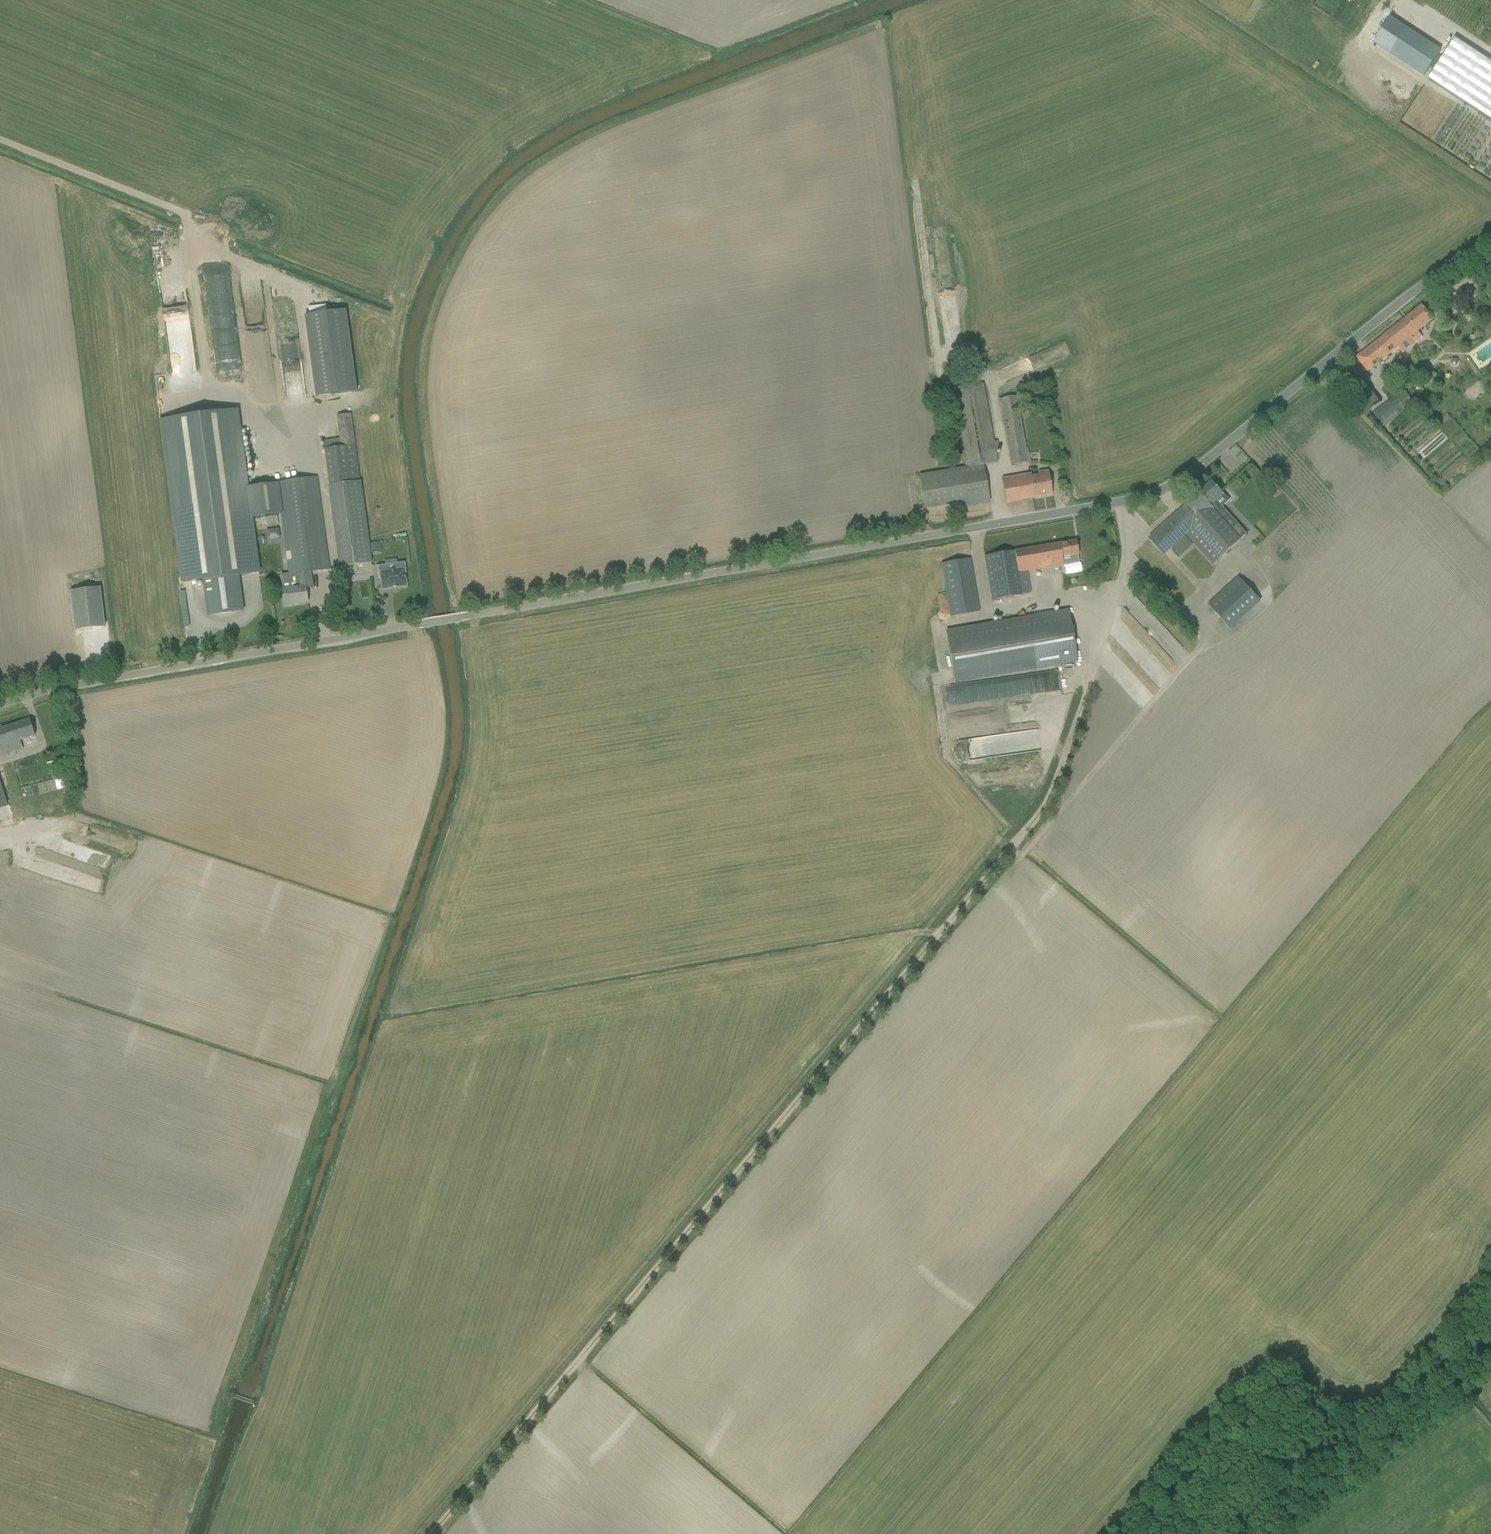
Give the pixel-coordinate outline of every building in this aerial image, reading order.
[(1390,18),(1373,43),(1424,76),(1440,51),(1390,18)] [(1455,38),(1428,79),(1490,120),(1490,62),(1455,38)] [(1417,332),(1421,329),(1433,320),(1422,305),(1356,358),(1367,372),(1398,347),(1403,353),(1422,339),(1417,332)] [(356,392),(345,310),(305,316),(316,397),(356,392)] [(920,475),(925,505),(964,499),(966,507),(989,503),(983,465),(997,462),(983,384),(953,389),(966,468),(920,475)] [(1372,414),(1383,426),(1413,404),(1403,391),(1372,414)] [(1000,399),(1011,465),(1029,462),(1027,450),(1026,450),(1017,397),(1000,399)] [(324,441),(341,568),(370,564),(350,415),(336,417),(339,439),(324,441)] [(1002,479),(1006,503),(1052,495),(1048,471),(1038,473),(1039,479),(1032,481),(1031,474),(1002,479)] [(317,478),(249,487),(253,516),(280,513),(289,574),(287,574),(281,575),(283,589),(282,589),(284,606),(293,604),(293,603),(307,601),(306,588),(313,587),(311,572),(329,569),(317,478)] [(1228,527),(1221,520),(1226,516),(1219,508),(1228,501),(1222,495),(1223,494),(1212,481),(1186,504),(1187,505),(1175,515),(1175,514),(1150,538),(1165,554),(1187,533),(1214,563),(1240,540),(1238,537),(1243,532),(1234,522),(1228,527)] [(1022,596),(1018,572),(1058,566),(1079,563),(1078,555),(1076,541),(984,556),(992,601),(1022,596)] [(380,543),(371,544),(372,553),(381,552),(380,543)] [(941,564),(943,573),(950,617),(979,612),(970,559),(941,564)] [(385,565),(377,566),(379,579),(381,579),(382,590),(392,588),(396,588),(406,586),(405,575),(407,575),(405,562),(397,563),(396,560),(385,561),(385,565)] [(242,603),(239,576),(202,581),(206,608),(207,609),(208,610),(209,610),(209,611),(210,611),(211,611),(211,612),(212,612),(213,612),(213,613),(214,613),(215,613),(216,613),(216,614),(217,614),(218,614),(219,614),(220,614),(221,614),(229,613),(230,613),(231,613),(231,612),(232,612),(233,612),(234,611),(235,611),(235,610),(236,610),(237,610),(237,609),(238,609),(238,608),(239,608),(239,607),(240,607),(240,606),(241,606),(241,605),(242,605),(242,604),(242,603)] [(1208,605),(1230,629),(1260,602),(1238,577),(1208,605)] [(70,592),(75,631),(105,628),(100,588),(70,592)] [(1068,611),(946,632),(955,682),(1077,661),(1068,611)] [(964,681),(946,685),(950,703),(967,700),(966,696),(963,697),(962,694),(968,692),(966,686),(965,686),(964,681)] [(23,749),(20,741),(35,736),(29,720),(0,729),(0,751),(2,756),(23,749)]
